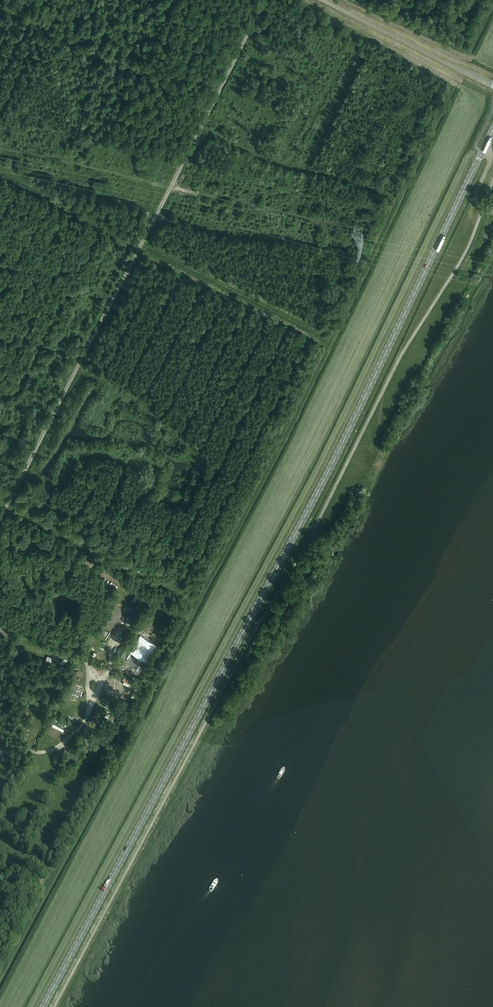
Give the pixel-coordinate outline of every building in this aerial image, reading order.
[(128,649),(123,647),(118,655),(123,658),(128,649)] [(67,751),(65,756),(74,760),(76,755),(67,751)]
